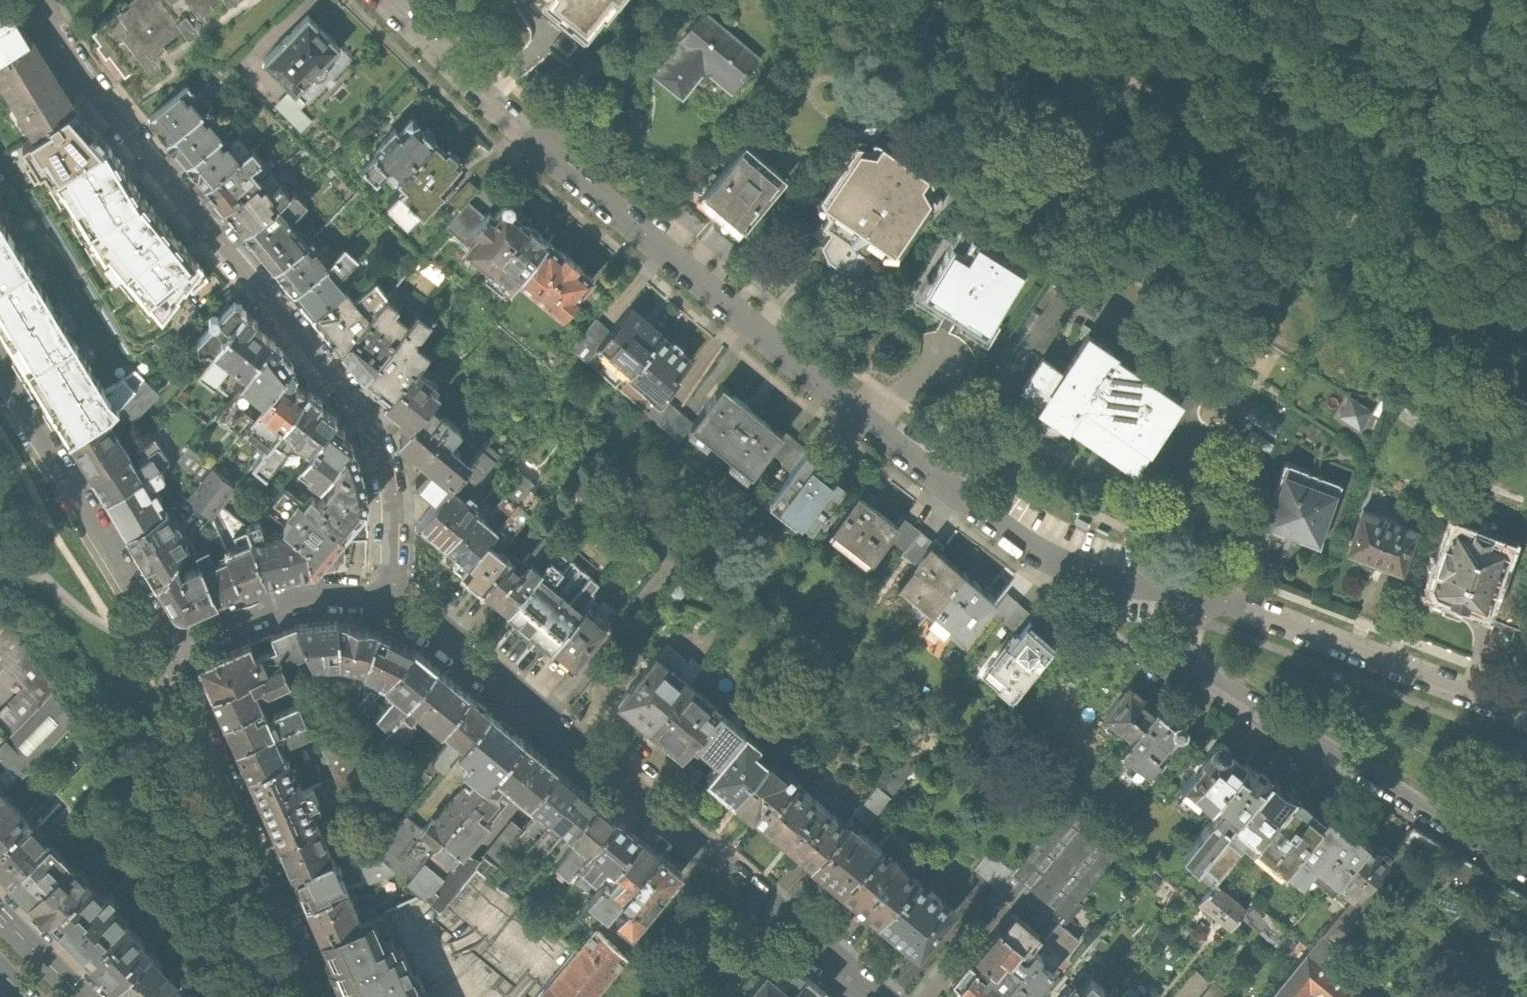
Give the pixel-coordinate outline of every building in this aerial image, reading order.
[(28,37),(8,0),(0,0),(0,54),(28,37)] [(161,29),(139,0),(120,0),(92,21),(100,32),(90,40),(114,72),(142,52),(149,60),(160,52),(153,42),(156,40),(165,33),(161,29)] [(161,29),(181,15),(189,24),(198,17),(191,7),(195,4),(200,0),(139,0),(161,29)] [(585,35),(603,13),(605,15),(618,0),(543,0),(585,35)] [(306,4),(259,50),(293,84),(309,67),(313,69),(317,69),(320,68),(323,66),(326,62),(326,57),(324,53),(339,38),(306,4)] [(703,6),(654,62),(683,88),(708,60),(732,81),(757,54),(703,6)] [(0,54),(0,74),(36,133),(52,123),(51,119),(69,108),(75,105),(31,35),(28,37),(0,54)] [(163,133),(197,108),(201,105),(188,88),(184,92),(177,84),(145,110),(163,133)] [(288,110),(301,123),(312,111),(299,99),(288,110)] [(393,114),(370,138),(375,142),(359,158),(375,173),(383,164),(391,172),(396,168),(434,129),(416,112),(418,110),(410,103),(402,111),(405,113),(398,120),(393,114)] [(94,125),(75,105),(69,108),(51,119),(52,123),(36,133),(31,136),(23,141),(31,155),(26,158),(34,172),(40,169),(47,180),(60,172),(109,141),(94,125)] [(181,155),(214,130),(219,126),(207,111),(202,115),(197,108),(163,133),(181,155)] [(202,181),(248,144),(237,129),(227,137),(224,134),(220,137),(214,130),(181,155),(202,181)] [(434,129),(396,168),(402,174),(384,192),(407,214),(418,203),(421,205),(442,183),(438,179),(446,170),(461,155),(457,151),(460,148),(447,136),(444,139),(434,129)] [(846,159),(820,192),(830,208),(824,216),(833,222),(822,236),(829,250),(846,260),(859,261),(868,248),(876,254),(883,245),(900,247),(924,213),(928,217),(943,194),(933,175),(879,137),(855,134),(840,155),(846,159)] [(47,180),(27,191),(61,245),(139,195),(109,141),(60,172),(47,180)] [(222,205),(269,165),(251,142),(248,144),(202,181),(222,205)] [(738,150),(699,194),(736,227),(775,183),(738,150)] [(288,188),(269,165),(222,205),(241,229),(288,188)] [(438,179),(442,183),(447,188),(456,179),(446,170),(438,179)] [(271,265),(303,239),(285,218),(307,198),(293,184),(288,188),(241,229),(271,265)] [(470,222),(483,206),(467,191),(445,216),(462,231),(470,222)] [(464,240),(488,261),(526,216),(530,212),(514,199),(514,195),(510,191),(504,191),(501,196),(501,200),(494,209),(487,202),(483,206),(470,222),(475,226),(464,240)] [(139,195),(61,245),(94,295),(170,232),(139,195)] [(547,234),(526,216),(488,261),(486,264),(507,282),(516,271),(547,234)] [(24,267),(0,226),(0,282),(24,267)] [(170,232),(94,295),(130,354),(169,332),(160,316),(186,281),(189,285),(205,272),(170,232)] [(547,234),(516,271),(562,310),(574,297),(577,300),(595,280),(591,277),(596,271),(550,232),(547,234)] [(917,294),(980,338),(1028,270),(980,236),(965,258),(950,247),(917,294)] [(290,288),(325,260),(313,245),(310,247),(303,239),(271,265),(290,288)] [(344,241),(325,260),(338,275),(358,254),(344,241)] [(290,288),(309,312),(344,283),(338,275),(325,260),(290,288)] [(0,282),(0,335),(23,372),(71,342),(24,267),(0,282)] [(376,277),(354,295),(368,312),(384,293),(387,290),(376,277)] [(339,349),(368,312),(354,295),(344,283),(309,312),(339,349)] [(363,376),(407,318),(394,308),(398,303),(384,293),(368,312),(339,349),(363,376)] [(208,348),(242,307),(239,303),(239,296),(231,296),(216,311),(214,309),(213,308),(210,308),(208,308),(206,310),(204,312),(204,314),(204,317),(205,319),(208,320),(193,334),(195,345),(204,344),(208,348)] [(663,327),(632,300),(610,325),(598,340),(600,341),(629,367),(663,327)] [(194,366),(228,391),(270,338),(256,326),(257,324),(257,322),(257,319),(255,317),(242,307),(208,348),(194,366)] [(385,400),(416,363),(428,348),(415,338),(432,318),(416,307),(407,318),(363,376),(376,386),(371,389),(371,393),(376,393),(385,400)] [(598,340),(610,325),(596,313),(570,342),(586,356),(600,341),(598,340)] [(693,353),(663,327),(629,367),(628,368),(659,399),(664,393),(682,373),(679,371),(693,353)] [(1042,403),(1139,468),(1187,397),(1091,327),(1064,367),(1044,353),(1021,385),(1043,400),(1042,403)] [(241,425),(289,365),(270,338),(228,391),(213,408),(238,428),(241,425)] [(71,342),(23,372),(64,438),(105,413),(114,404),(103,396),(71,342)] [(407,428),(430,401),(439,391),(434,387),(439,382),(416,363),(385,400),(383,403),(398,416),(395,419),(407,428)] [(289,365),(241,425),(263,442),(303,390),(290,380),(293,378),(294,376),(294,373),(294,371),(293,369),(292,368),(289,365)] [(105,413),(113,427),(133,414),(134,416),(159,391),(143,375),(114,404),(105,413)] [(783,429),(724,381),(693,419),(692,421),(753,468),(769,446),(783,429)] [(303,390),(263,442),(248,461),(264,473),(285,447),(301,447),(307,451),(328,424),(334,415),(319,403),(321,400),(305,388),(303,390)] [(664,393),(659,399),(649,411),(666,426),(679,407),(664,393)] [(1372,407),(1349,393),(1337,412),(1361,426),(1372,407)] [(1426,400),(1421,408),(1431,414),(1436,407),(1426,400)] [(412,482),(435,502),(449,486),(471,460),(450,442),(461,429),(430,401),(407,428),(397,440),(426,465),(412,482)] [(654,416),(638,402),(624,418),(639,432),(654,416)] [(693,419),(679,407),(666,426),(680,438),(692,421),(693,419)] [(113,427),(105,413),(64,438),(87,475),(124,452),(127,451),(113,427)] [(663,429),(651,421),(643,433),(655,441),(663,429)] [(316,484),(329,468),(350,441),(328,424),(307,451),(294,467),(316,484)] [(783,429),(769,446),(782,456),(797,437),(784,427),(783,429)] [(308,491),(300,502),(342,537),(364,510),(364,497),(362,486),(360,475),(357,462),(354,453),(350,441),(329,468),(336,474),(318,499),(308,491)] [(490,444),(485,450),(495,459),(500,454),(490,444)] [(157,466),(160,471),(169,460),(159,445),(137,459),(140,464),(134,467),(139,476),(157,466)] [(177,459),(196,483),(210,464),(188,445),(177,459)] [(461,498),(468,490),(495,459),(485,450),(483,448),(471,460),(449,486),(461,498)] [(846,480),(807,449),(773,491),(776,493),(781,487),(807,507),(801,514),(813,523),(822,512),(826,515),(838,500),(832,496),(846,480)] [(134,467),(124,452),(87,475),(102,500),(139,476),(134,467)] [(1285,461),(1263,518),(1321,540),(1343,483),(1285,461)] [(235,485),(210,464),(196,483),(186,495),(211,515),(235,485)] [(157,466),(139,476),(146,488),(161,480),(162,474),(160,471),(157,466)] [(521,472),(484,517),(497,528),(531,488),(535,483),(521,472)] [(146,488),(139,476),(102,500),(121,532),(160,509),(156,502),(160,499),(153,488),(148,491),(146,488)] [(283,511),(294,496),(281,485),(270,499),(283,511)] [(445,544),(475,509),(472,501),(475,497),(468,490),(461,498),(449,486),(435,502),(419,521),(445,544)] [(497,528),(489,537),(500,547),(543,498),(531,488),(497,528)] [(897,519),(859,490),(832,525),(873,555),(889,535),(899,521),(897,519)] [(339,540),(342,537),(300,502),(294,496),(283,511),(287,514),(279,525),(283,529),(304,548),(310,572),(338,567),(339,540)] [(1360,505),(1344,547),(1403,569),(1419,526),(1360,505)] [(121,532),(153,586),(174,559),(186,544),(165,508),(160,509),(121,532)] [(489,537),(497,528),(484,517),(475,509),(445,544),(459,556),(450,567),(459,573),(489,537)] [(902,512),(897,519),(899,521),(889,535),(905,546),(922,527),(902,512)] [(1471,527),(1491,534),(1496,522),(1476,514),(1471,527)] [(243,522),(248,541),(264,582),(310,572),(304,548),(283,529),(266,534),(261,516),(243,522)] [(1451,519),(1424,587),(1447,596),(1463,602),(1485,611),(1493,590),(1503,565),(1512,542),(1491,534),(1471,527),(1451,519)] [(922,527),(905,546),(903,548),(915,558),(933,536),(922,527)] [(938,540),(933,536),(915,558),(917,560),(901,579),(934,607),(936,604),(966,568),(940,547),(943,544),(938,540)] [(481,590),(507,558),(510,555),(500,547),(489,537),(459,573),(481,590)] [(222,552),(225,557),(240,592),(264,582),(248,541),(222,552)] [(542,567),(539,571),(552,582),(570,559),(557,548),(542,567)] [(225,557),(199,568),(215,603),(240,592),(225,557)] [(539,571),(542,567),(530,558),(520,569),(507,558),(481,590),(506,610),(539,571)] [(180,570),(174,559),(153,586),(171,614),(174,615),(178,616),(182,617),(215,603),(199,568),(197,563),(180,570)] [(1509,567),(1503,565),(1493,590),(1499,592),(1509,567)] [(998,596),(966,568),(936,604),(968,632),(991,604),(998,596)] [(552,582),(539,571),(506,610),(529,630),(562,591),(552,582)] [(583,608),(587,602),(595,593),(591,590),(598,582),(590,576),(572,599),(583,608)] [(1006,586),(998,596),(991,604),(1002,614),(1018,596),(1006,586)] [(562,591),(529,630),(550,647),(583,608),(572,599),(562,591)] [(1020,628),(1031,615),(1035,610),(1018,596),(1002,614),(1020,628)] [(1463,602),(1447,596),(1442,610),(1458,616),(1463,602)] [(583,608),(550,647),(573,666),(610,622),(587,602),(583,608)] [(1058,637),(1031,615),(1020,628),(1011,639),(1005,635),(981,664),(1013,691),(1058,637)] [(10,627),(2,619),(0,621),(0,637),(10,627)] [(294,625),(306,654),(311,665),(337,663),(336,621),(294,625)] [(337,663),(362,669),(377,630),(336,621),(337,663)] [(4,667),(22,687),(0,709),(0,723),(11,733),(54,690),(14,623),(10,627),(0,637),(0,663),(4,667)] [(200,664),(213,693),(247,679),(280,665),(295,658),(306,654),(294,625),(270,635),(275,648),(254,657),(247,643),(200,664)] [(375,682),(382,686),(414,648),(377,630),(362,669),(361,671),(377,679),(375,682)] [(657,654),(679,673),(690,661),(667,642),(657,654)] [(392,694),(405,704),(436,667),(414,648),(382,686),(392,694)] [(650,731),(692,683),(679,673),(657,654),(616,703),(650,731)] [(280,665),(287,678),(301,672),(295,658),(280,665)] [(247,679),(255,686),(263,684),(268,689),(289,682),(287,678),(280,665),(247,679)] [(439,732),(442,729),(470,695),(436,667),(405,704),(400,709),(410,717),(414,712),(439,732)] [(1159,701),(1131,677),(1105,708),(1110,712),(1104,719),(1127,739),(1159,701)] [(224,718),(262,702),(255,686),(247,679),(213,693),(224,718)] [(734,712),(729,714),(692,683),(650,731),(683,759),(703,735),(726,756),(747,731),(742,726),(744,722),(744,717),(739,713),(734,712)] [(54,690),(11,733),(0,743),(0,760),(19,779),(74,722),(54,690)] [(405,704),(392,694),(374,714),(387,724),(400,709),(405,704)] [(443,767),(457,751),(491,713),(470,695),(442,729),(449,735),(432,757),(443,767)] [(274,717),(270,719),(273,730),(305,716),(298,698),(272,711),(274,717)] [(1159,701),(1127,739),(1122,745),(1129,751),(1123,757),(1147,776),(1169,751),(1165,748),(1180,730),(1183,731),(1186,730),(1189,729),(1191,726),(1192,723),(1191,720),(1189,717),(1187,715),(1184,714),(1180,714),(1177,716),(1159,701)] [(236,746),(273,730),(270,719),(262,702),(224,718),(236,746)] [(413,720),(410,717),(400,709),(387,724),(368,745),(362,752),(369,758),(375,764),(413,720)] [(474,778),(484,787),(496,775),(524,741),(491,713),(457,751),(466,759),(460,767),(474,778)] [(312,729),(305,716),(273,730),(279,744),(312,729)] [(362,752),(368,745),(342,722),(322,743),(343,786),(369,758),(362,752)] [(248,773),(285,757),(279,744),(273,730),(236,746),(248,773)] [(707,779),(733,801),(768,758),(757,751),(763,744),(747,731),(726,756),(707,779)] [(1196,764),(1180,782),(1195,794),(1197,791),(1209,801),(1217,791),(1242,761),(1227,748),(1228,746),(1228,744),(1228,742),(1228,740),(1227,739),(1226,737),(1225,736),(1224,736),(1222,735),(1221,735),(1219,735),(1218,735),(1216,735),(1215,736),(1213,737),(1200,753),(1200,754),(1193,761),(1196,764)] [(504,781),(529,802),(557,769),(524,741),(496,775),(504,781)] [(904,750),(877,783),(891,794),(917,762),(904,750)] [(262,805),(302,788),(289,756),(285,757),(248,773),(256,792),(262,805)] [(937,756),(925,770),(932,776),(944,763),(937,756)] [(763,824),(797,782),(802,776),(790,766),(785,772),(768,758),(733,801),(763,824)] [(1245,758),(1242,761),(1217,791),(1225,798),(1213,812),(1214,813),(1182,850),(1195,861),(1197,857),(1268,773),(1245,758)] [(538,810),(548,818),(576,784),(557,769),(529,802),(538,810)] [(1295,789),(1268,773),(1197,857),(1211,869),(1245,830),(1253,837),(1295,789)] [(477,810),(484,816),(498,798),(497,790),(504,781),(496,775),(484,787),(473,799),(481,806),(477,810)] [(484,787),(474,778),(468,785),(462,780),(432,816),(429,813),(421,824),(417,829),(435,844),(473,799),(484,787)] [(809,865),(845,823),(797,782),(763,824),(809,865)] [(877,783),(849,819),(862,830),(891,794),(877,783)] [(302,788),(262,805),(268,819),(277,839),(317,822),(313,811),(321,807),(311,784),(302,788)] [(559,826),(568,834),(596,801),(576,784),(548,818),(526,842),(540,853),(558,832),(556,830),(559,826)] [(1295,789),(1253,837),(1250,840),(1279,865),(1284,859),(1324,812),(1323,812),(1295,789)] [(2,793),(0,796),(0,846),(28,819),(2,793)] [(1025,882),(1065,916),(1076,901),(1124,843),(1074,795),(1012,871),(1025,882)] [(435,844),(430,849),(450,866),(462,852),(489,821),(484,816),(477,810),(481,806),(473,799),(435,844)] [(568,874),(576,864),(615,817),(596,801),(568,834),(575,840),(555,863),(568,874)] [(1326,808),(1323,812),(1324,812),(1284,859),(1299,872),(1313,857),(1334,875),(1367,836),(1353,824),(1350,828),(1326,808)] [(548,818),(538,810),(523,827),(509,843),(519,851),(526,842),(548,818)] [(417,829),(421,824),(407,813),(374,849),(377,852),(395,869),(406,879),(423,858),(430,849),(435,844),(417,829)] [(509,843),(523,827),(510,817),(484,851),(505,868),(519,851),(509,843)] [(606,865),(615,872),(641,839),(615,817),(576,864),(594,879),(606,865)] [(28,819),(0,846),(0,871),(9,881),(50,841),(28,819)] [(844,894),(883,847),(862,830),(849,819),(845,823),(809,865),(844,894)] [(292,873),(332,855),(317,822),(277,839),(292,873)] [(1378,846),(1367,836),(1334,875),(1331,878),(1352,896),(1390,850),(1392,848),(1382,840),(1378,846)] [(622,900),(660,855),(641,839),(615,872),(623,879),(613,891),(622,900)] [(50,841),(9,881),(30,900),(69,861),(50,841)] [(918,876),(883,847),(844,894),(878,923),(918,876)] [(430,849),(423,858),(442,874),(450,866),(430,849)] [(1307,950),(1321,961),(1404,861),(1390,850),(1352,896),(1307,950)] [(495,880),(505,868),(484,851),(479,857),(475,863),(495,880)] [(358,859),(367,881),(395,869),(377,852),(358,859)] [(475,863),(479,857),(462,852),(450,866),(442,874),(423,858),(406,879),(438,908),(475,863)] [(306,905),(346,887),(332,855),(292,873),(306,905)] [(684,875),(660,855),(622,900),(630,906),(615,922),(631,934),(684,875)] [(1450,870),(1466,880),(1475,866),(1460,856),(1450,870)] [(89,881),(69,861),(30,900),(50,920),(89,881)] [(504,908),(513,897),(477,866),(434,916),(440,921),(448,911),(455,917),(458,915),(468,923),(452,941),(467,954),(506,909),(504,908)] [(1154,872),(1146,882),(1154,889),(1163,879),(1154,872)] [(878,923),(920,960),(961,912),(918,876),(878,923)] [(89,881),(50,920),(89,960),(126,924),(129,921),(89,881)] [(1244,907),(1215,883),(1200,900),(1229,924),(1239,913),(1244,907)] [(622,900),(613,891),(603,884),(588,902),(607,918),(622,900)] [(321,938),(360,919),(346,887),(306,905),(321,938)] [(1275,944),(1287,929),(1252,897),(1244,907),(1239,913),(1275,944)] [(1065,916),(1060,923),(1064,926),(1081,905),(1076,901),(1065,916)] [(1017,913),(1003,930),(1024,947),(1019,953),(1027,960),(1036,949),(1045,938),(1017,913)] [(401,947),(396,949),(391,939),(384,942),(372,914),(360,919),(321,938),(344,991),(347,996),(424,996),(401,947)] [(1060,923),(1045,938),(1036,949),(1045,956),(1041,960),(1052,970),(1079,939),(1064,926),(1060,923)] [(150,951),(126,924),(89,960),(114,986),(150,951)] [(539,994),(542,996),(592,996),(627,954),(596,926),(539,994)] [(970,996),(995,996),(1027,960),(1019,953),(1024,947),(1003,930),(1000,927),(975,955),(990,968),(985,973),(972,961),(953,983),(970,996)] [(541,974),(556,960),(542,945),(527,959),(541,974)] [(1036,949),(1027,960),(995,996),(1034,996),(1055,972),(1052,970),(1041,960),(1045,956),(1036,949)] [(1321,961),(1307,950),(1267,996),(1302,996),(1305,993),(1310,996),(1364,996),(1321,961)] [(150,951),(114,986),(125,996),(160,996),(176,981),(178,979),(150,951)] [(806,975),(795,966),(781,982),(766,970),(747,992),(749,993),(745,996),(788,996),(806,975)] [(1102,984),(1084,969),(1075,981),(1073,980),(1059,996),(1092,996),(1102,984)] [(788,996),(832,996),(806,975),(788,996)] [(176,981),(160,996),(192,996),(176,981)] [(1213,983),(1202,996),(1230,996),(1213,983)] [(1102,984),(1092,996),(1117,996),(1102,984)] [(1119,996),(1142,996),(1128,986),(1119,996)]
